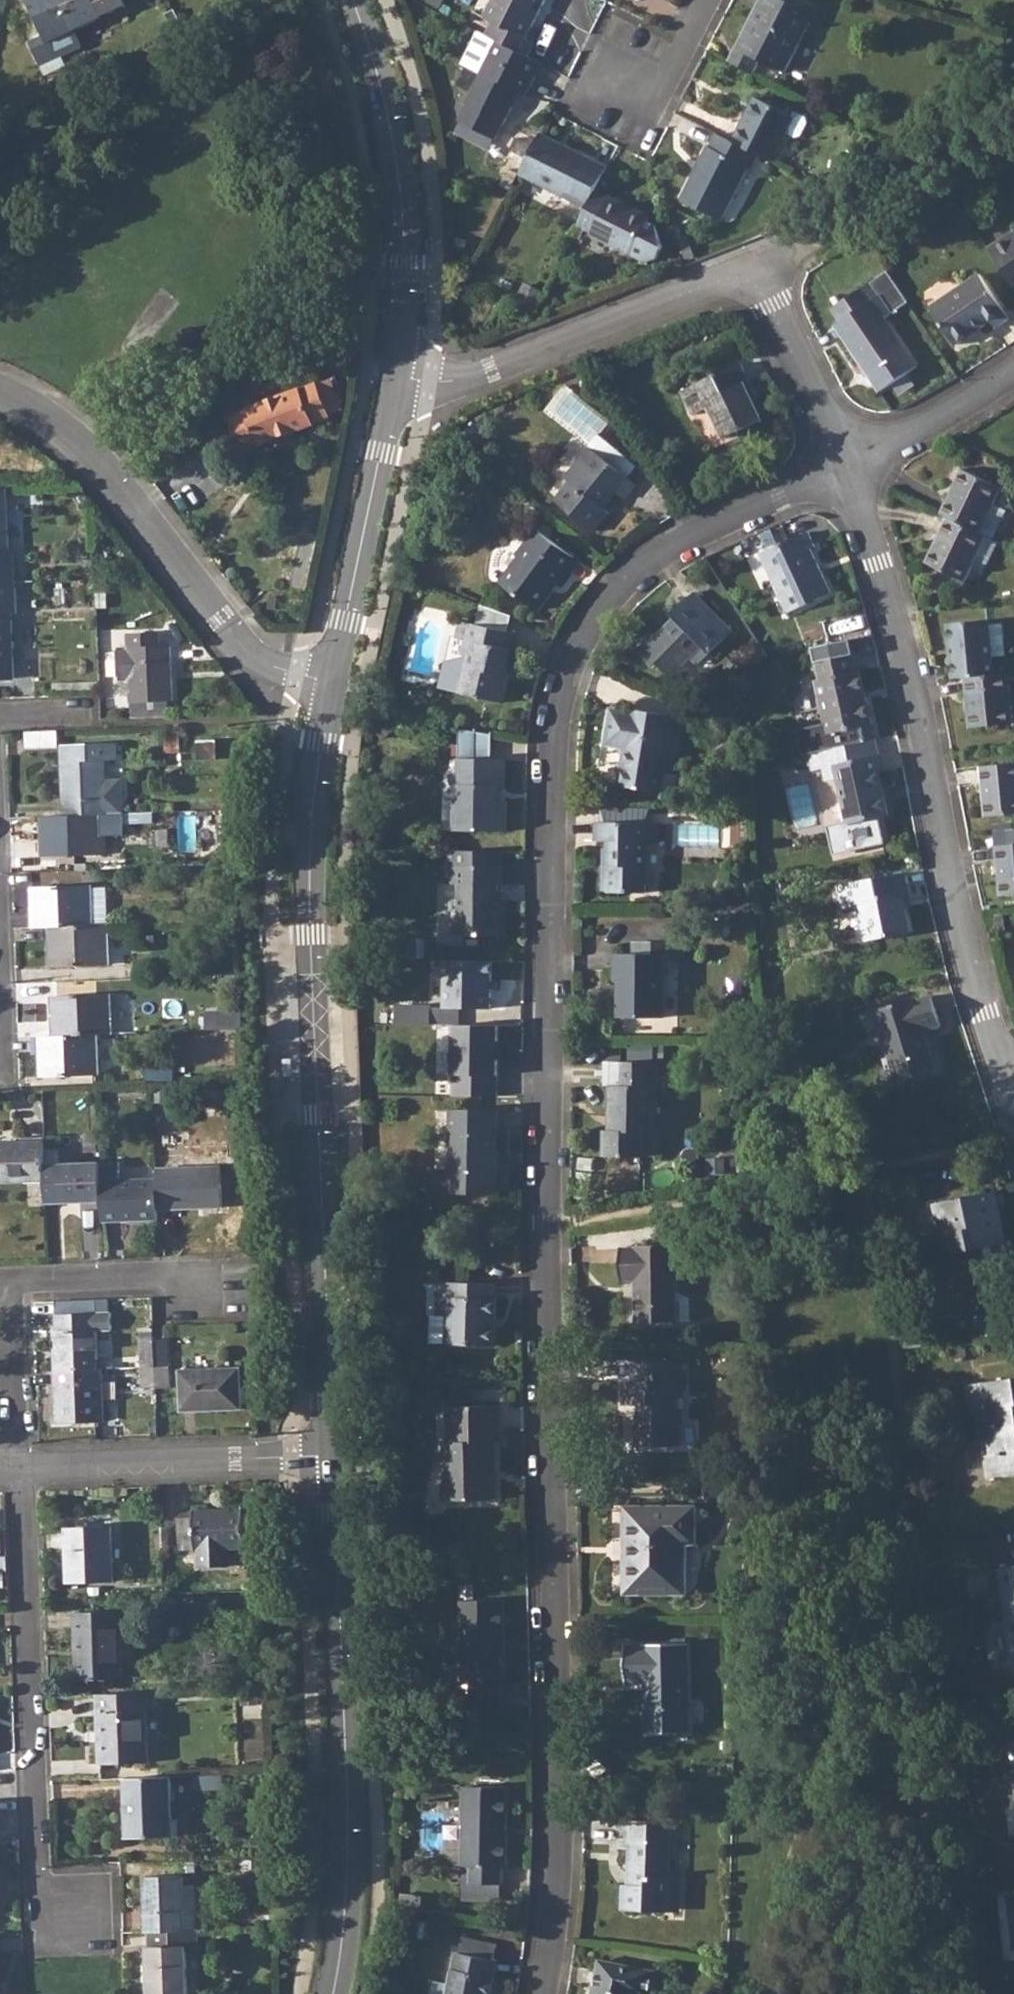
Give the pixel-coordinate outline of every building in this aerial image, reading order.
[(61,0),(27,0),(44,35),(31,42),(40,63),(82,44),(74,28),(61,0)] [(74,28),(76,27),(80,36),(104,25),(100,17),(123,6),(120,0),(61,0),(74,28)] [(487,15),(495,20),(488,35),(495,39),(528,56),(536,39),(527,35),(544,0),(494,0),(487,15)] [(735,63),(753,72),(760,58),(785,70),(810,21),(819,25),(826,11),(808,2),(805,8),(788,0),(759,0),(741,36),(746,39),(735,63)] [(528,56),(495,39),(488,35),(477,30),(462,62),(480,71),(459,114),(497,134),(512,104),(507,102),(514,88),(519,90),(525,93),(540,62),(528,56)] [(754,96),(732,140),(758,153),(771,160),(785,131),(795,136),(801,134),(807,122),(805,117),(795,111),(793,116),(754,96)] [(539,131),(518,173),(585,207),(594,191),(606,166),(539,131)] [(732,140),(718,132),(710,147),(707,145),(681,199),(720,220),(749,166),(751,167),(758,153),(732,140)] [(585,207),(577,225),(591,232),(590,234),(645,261),(653,257),(660,245),(654,223),(647,220),(649,216),(610,196),(608,198),(594,191),(585,207)] [(990,248),(1013,283),(1013,231),(990,248)] [(854,313),(841,322),(836,325),(881,390),(919,365),(886,318),(909,302),(888,271),(844,301),(854,313)] [(981,273),(930,307),(956,344),(992,321),(996,326),(1010,317),(981,273)] [(755,398),(746,380),(751,378),(744,362),(685,388),(697,412),(711,406),(725,436),(764,417),(755,398)] [(315,381),(226,416),(241,451),(329,417),(315,381)] [(577,460),(564,476),(570,480),(557,497),(595,526),(608,510),(603,506),(616,489),(619,490),(629,478),(593,451),(582,464),(577,460)] [(964,467),(942,510),(949,514),(994,537),(1008,509),(995,503),(1004,487),(964,467)] [(0,487),(0,580),(17,579),(16,549),(12,549),(9,487),(0,487)] [(994,537),(949,514),(926,561),(965,579),(972,564),(984,570),(999,539),(994,537)] [(529,524),(520,537),(526,541),(515,554),(518,557),(499,582),(537,610),(575,559),(529,524)] [(809,532),(763,553),(790,612),(832,592),(812,548),(816,546),(809,532)] [(0,580),(0,611),(13,611),(18,611),(17,579),(0,580)] [(654,631),(639,646),(656,663),(659,660),(674,675),(706,644),(712,650),(734,629),(695,590),(674,612),(678,615),(658,635),(654,631)] [(468,624),(465,638),(473,641),(471,655),(468,655),(460,692),(504,702),(510,676),(516,650),(519,635),(509,634),(514,616),(485,605),(480,627),(468,624)] [(17,677),(13,611),(0,611),(0,677),(17,677)] [(949,624),(954,679),(965,678),(995,675),(990,621),(949,624)] [(162,631),(129,632),(131,701),(174,700),(173,644),(163,644),(162,631)] [(855,654),(817,662),(820,679),(818,679),(830,734),(873,723),(862,669),(858,670),(855,654)] [(965,678),(970,726),(1013,721),(1013,716),(1011,673),(995,675),(965,678)] [(613,707),(606,741),(625,745),(619,783),(660,790),(664,769),(671,771),(674,753),(680,754),(686,722),(680,721),(681,716),(632,706),(631,711),(613,707)] [(216,739),(199,740),(199,758),(217,757),(216,739)] [(64,744),(66,814),(105,812),(109,812),(125,811),(123,776),(107,777),(107,758),(119,757),(119,741),(64,744)] [(480,744),(461,743),(462,770),(464,770),(464,799),(458,799),(458,830),(506,830),(506,802),(494,801),(494,787),(506,787),(506,759),(492,759),(480,758),(480,744)] [(882,754),(837,764),(850,822),(888,813),(879,772),(885,770),(882,754)] [(980,768),(984,815),(1013,813),(1013,764),(980,768)] [(66,814),(45,815),(47,856),(106,853),(105,812),(66,814)] [(599,821),(598,840),(610,840),(609,863),(604,863),(604,891),(647,892),(648,841),(661,842),(661,823),(599,821)] [(995,846),(1001,895),(1013,894),(1013,843),(995,846)] [(498,850),(451,849),(451,884),(460,884),(460,916),(438,916),(437,948),(462,949),(463,935),(504,935),(506,899),(503,899),(500,899),(500,889),(500,885),(503,884),(504,866),(498,866),(498,850)] [(904,907),(901,893),(908,892),(904,873),(843,885),(847,908),(864,904),(871,939),(908,932),(904,907)] [(33,887),(34,928),(49,927),(94,924),(92,884),(33,887)] [(94,924),(49,927),(51,967),(110,964),(108,924),(94,924)] [(616,953),(615,982),(620,983),(619,1017),(664,1016),(665,953),(616,953)] [(496,958),(447,957),(446,1007),(495,1008),(496,958)] [(52,996),(53,1036),(97,1035),(112,1034),(110,994),(52,996)] [(917,997),(876,1011),(899,1082),(939,1069),(927,1031),(942,1026),(933,996),(917,1000),(917,997)] [(397,1004),(398,1022),(434,1021),(434,1003),(397,1004)] [(440,1094),(500,1095),(501,1022),(440,1022),(440,1094)] [(53,1036),(32,1037),(32,1054),(39,1054),(40,1077),(99,1074),(97,1035),(53,1036)] [(623,1084),(613,1084),(612,1129),(608,1129),(608,1156),(645,1155),(646,1132),(656,1132),(657,1087),(660,1087),(660,1061),(624,1061),(623,1084)] [(142,1067),(142,1080),(167,1082),(167,1068),(142,1067)] [(493,1108),(456,1109),(456,1190),(492,1190),(493,1108)] [(45,1141),(0,1143),(0,1182),(47,1181),(46,1164),(45,1141)] [(119,1162),(101,1163),(102,1201),(103,1220),(158,1218),(157,1208),(157,1179),(121,1180),(119,1162)] [(101,1163),(46,1164),(47,1181),(48,1203),(102,1201),(101,1163)] [(220,1166),(156,1168),(157,1179),(157,1208),(222,1205),(220,1166)] [(996,1220),(1002,1220),(995,1190),(938,1202),(948,1254),(982,1246),(986,1259),(1009,1254),(1006,1242),(1000,1242),(996,1220)] [(680,1321),(680,1292),(679,1244),(639,1244),(638,1246),(624,1247),(625,1278),(639,1279),(640,1321),(680,1321)] [(497,1282),(442,1281),(441,1315),(432,1315),(433,1340),(495,1343),(497,1282)] [(54,1329),(56,1369),(98,1367),(96,1328),(111,1327),(111,1310),(56,1313),(56,1328),(54,1329)] [(154,1336),(140,1337),(142,1366),(155,1365),(154,1336)] [(646,1381),(637,1380),(626,1381),(626,1404),(640,1405),(640,1413),(637,1414),(637,1443),(680,1442),(680,1426),(679,1427),(679,1380),(683,1380),(683,1362),(647,1363),(646,1381)] [(155,1365),(142,1366),(143,1386),(157,1386),(155,1365)] [(169,1365),(155,1365),(157,1386),(170,1385),(169,1365)] [(98,1367),(56,1369),(58,1420),(104,1418),(102,1367),(98,1367)] [(240,1368),(180,1369),(182,1410),(241,1408),(240,1368)] [(989,1476),(1013,1472),(1013,1378),(970,1383),(973,1408),(980,1408),(989,1476)] [(457,1462),(445,1463),(445,1498),(496,1498),(495,1440),(501,1440),(500,1405),(448,1406),(448,1441),(456,1441),(457,1462)] [(625,1504),(625,1531),(632,1531),(632,1568),(625,1568),(625,1594),(688,1594),(689,1545),(700,1544),(700,1504),(625,1504)] [(193,1511),(179,1512),(180,1546),(196,1546),(196,1549),(200,1549),(200,1564),(229,1562),(228,1547),(245,1547),(243,1506),(193,1509),(193,1511)] [(111,1525),(69,1526),(71,1581),(113,1580),(111,1525)] [(503,1599),(461,1600),(462,1679),(470,1679),(471,1696),(501,1695),(501,1678),(505,1678),(503,1599)] [(127,1608),(75,1610),(76,1678),(121,1677),(121,1629),(128,1628),(127,1608)] [(627,1647),(627,1679),(646,1679),(647,1731),(689,1731),(688,1642),(647,1643),(647,1646),(627,1647)] [(154,1691),(99,1693),(100,1763),(148,1762),(148,1711),(154,1711),(154,1691)] [(222,1774),(195,1775),(196,1788),(222,1787),(222,1774)] [(172,1776),(125,1778),(128,1837),(173,1835),(172,1776)] [(464,1786),(462,1864),(471,1865),(471,1881),(502,1883),(502,1866),(504,1866),(507,1786),(464,1786)] [(621,1841),(621,1848),(630,1849),(629,1871),(632,1871),(632,1884),(625,1884),(624,1908),(681,1910),(681,1877),(671,1876),(672,1825),(622,1823),(622,1830),(631,1831),(630,1842),(621,1841)] [(145,1876),(147,1932),(149,1932),(198,1929),(196,1885),(185,1885),(184,1875),(145,1876)] [(149,1932),(149,1946),(148,1946),(149,1993),(187,1993),(187,1951),(198,1950),(198,1929),(149,1932)] [(448,1993),(490,1993),(497,1960),(494,1960),(497,1945),(463,1938),(460,1952),(457,1951),(448,1993)] [(595,1993),(653,1993),(657,1972),(601,1961),(595,1993)]
